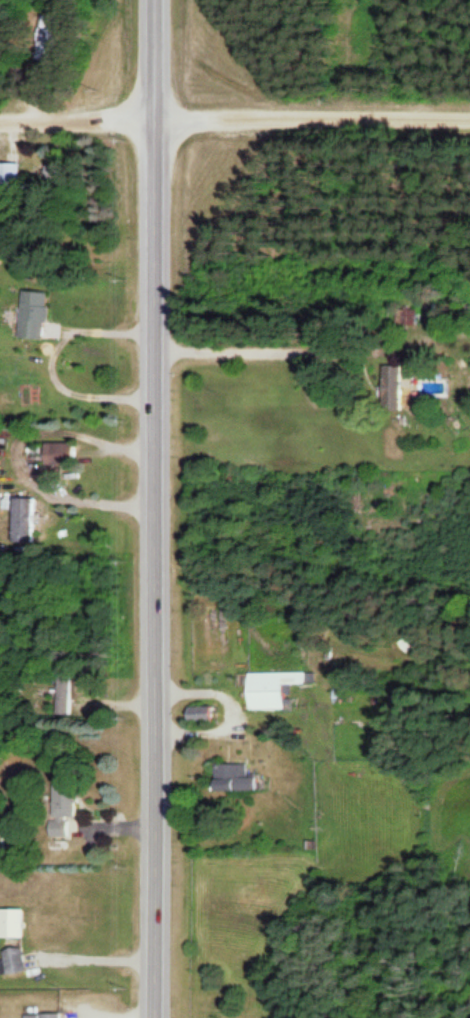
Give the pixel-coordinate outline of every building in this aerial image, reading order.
[(21,189),(20,163),(0,163),(0,189),(21,189)] [(46,340),(48,292),(23,291),(21,339),(46,340)] [(415,310),(393,310),(393,330),(415,330),(415,310)] [(399,367),(380,367),(380,395),(399,395),(399,367)] [(31,407),(42,379),(17,370),(7,398),(31,407)] [(46,444),(46,466),(71,466),(71,444),(46,444)] [(15,542),(35,542),(35,499),(15,499),(15,542)] [(245,674),(246,711),(281,710),(280,685),(313,685),(313,672),(245,674)] [(72,676),(58,676),(58,715),(72,715),(72,676)] [(251,791),(251,765),(210,765),(210,791),(251,791)] [(52,786),(52,837),(66,837),(66,817),(76,817),(76,786),(52,786)] [(22,937),(22,909),(1,909),(1,937),(22,937)] [(23,948),(5,948),(6,974),(24,973),(23,948)]
